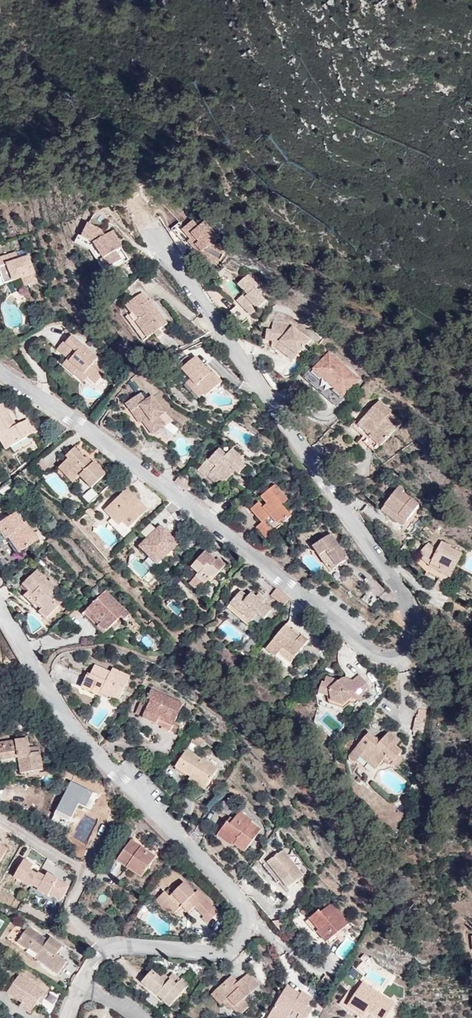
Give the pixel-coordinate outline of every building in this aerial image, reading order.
[(197,227),(191,222),(190,220),(180,229),(190,239),(186,243),(197,256),(217,237),(202,222),(197,227)] [(71,245),(84,251),(94,266),(91,268),(96,276),(110,267),(104,259),(111,254),(101,240),(94,244),(90,239),(77,232),(71,245)] [(4,266),(15,262),(12,253),(1,258),(4,266)] [(9,281),(15,278),(19,289),(33,283),(23,259),(15,262),(4,266),(1,258),(0,258),(0,277),(6,274),(9,281)] [(9,281),(6,274),(0,277),(0,280),(1,284),(9,281)] [(231,289),(239,297),(241,299),(233,309),(245,320),(260,304),(249,293),(251,290),(241,280),(231,289)] [(150,334),(157,329),(165,323),(147,299),(145,301),(138,291),(120,305),(127,313),(130,311),(135,318),(131,321),(144,338),(150,334)] [(241,299),(239,297),(231,306),(233,309),(241,299)] [(268,345),(290,365),(302,350),(295,343),(299,338),(281,322),(266,319),(265,326),(258,325),(256,335),(262,337),(261,342),(261,343),(268,345)] [(161,334),(157,329),(150,334),(154,339),(161,334)] [(68,345),(64,350),(69,354),(62,365),(57,372),(70,381),(75,375),(86,382),(94,387),(102,377),(92,370),(96,364),(68,345)] [(69,354),(64,350),(61,348),(53,359),(62,365),(69,354)] [(302,371),(302,372),(310,379),(312,376),(325,387),(323,390),(332,399),(351,378),(320,351),(302,371)] [(180,366),(186,375),(200,394),(217,380),(208,368),(205,370),(194,356),(180,366)] [(82,388),(86,382),(75,375),(70,381),(82,388)] [(200,394),(186,375),(181,379),(194,398),(200,394)] [(401,420),(408,409),(392,396),(370,424),(396,444),(410,427),(401,420)] [(146,406),(139,397),(122,410),(135,428),(139,424),(148,436),(157,429),(151,421),(158,415),(149,403),(146,406)] [(15,420),(6,426),(0,417),(0,448),(24,432),(15,420)] [(197,466),(206,475),(210,470),(217,477),(223,484),(233,474),(236,476),(244,468),(237,461),(239,458),(232,450),(227,454),(219,445),(197,466)] [(83,491),(97,479),(85,467),(82,470),(67,453),(59,459),(62,463),(53,472),(65,485),(72,479),(83,491)] [(210,470),(206,475),(212,481),(217,477),(210,470)] [(384,491),(390,496),(396,488),(391,484),(384,491)] [(275,510),(282,505),(269,485),(259,492),(264,498),(260,502),(256,496),(248,503),(258,516),(251,521),(262,536),(282,522),(275,510)] [(390,496),(384,502),(405,519),(416,505),(402,493),(405,490),(399,485),(396,488),(390,496)] [(96,511),(110,526),(114,523),(118,526),(121,529),(141,512),(134,505),(131,508),(126,504),(129,502),(119,491),(96,511)] [(405,519),(384,502),(379,509),(399,526),(405,519)] [(290,516),(282,505),(275,510),(282,522),(290,516)] [(15,522),(12,524),(3,512),(0,514),(0,538),(2,536),(14,552),(29,540),(15,522)] [(181,546),(154,522),(141,536),(148,542),(138,553),(159,572),(181,546)] [(420,543),(410,558),(441,575),(453,552),(432,540),(428,547),(420,543)] [(342,564),(328,541),(311,552),(326,575),(342,564)] [(202,570),(209,562),(201,554),(187,569),(195,577),(188,585),(198,594),(209,581),(213,583),(219,576),(212,570),(207,575),(202,570)] [(441,575),(410,558),(407,565),(418,574),(427,579),(437,584),(441,575)] [(215,566),(209,562),(202,570),(207,575),(212,570),(215,566)] [(10,574),(0,584),(0,588),(5,594),(13,586),(20,593),(17,597),(32,611),(29,615),(36,622),(54,604),(43,593),(48,588),(42,582),(39,584),(28,572),(17,582),(10,574)] [(437,584),(427,579),(423,588),(432,593),(437,584)] [(276,607),(281,600),(266,588),(261,594),(276,607)] [(121,616),(97,592),(78,611),(91,623),(88,626),(92,630),(89,632),(93,636),(108,622),(112,625),(121,616)] [(256,607),(248,600),(244,597),(240,601),(232,594),(226,601),(234,609),(226,618),(238,628),(248,617),(254,622),(263,613),(256,607)] [(252,595),(248,600),(256,607),(261,602),(252,595)] [(234,609),(226,601),(218,610),(226,618),(234,609)] [(292,633),(293,631),(286,625),(266,650),(276,657),(284,648),(295,657),(309,641),(302,635),(300,637),(299,639),(292,633)] [(287,667),(295,657),(284,648),(276,657),(287,667)] [(119,700),(130,676),(113,668),(111,672),(95,665),(89,678),(87,677),(82,688),(103,697),(104,693),(119,700)] [(336,680),(326,677),(324,683),(322,682),(319,693),(328,696),(330,704),(344,708),(350,702),(355,704),(358,701),(357,700),(366,692),(368,688),(368,684),(360,675),(353,681),(344,679),(339,682),(336,680)] [(174,724),(183,704),(151,689),(147,698),(151,699),(143,717),(171,730),(174,724)] [(179,727),(174,724),(171,730),(177,733),(179,727)] [(380,742),(369,733),(348,757),(355,763),(361,757),(364,753),(379,766),(385,759),(391,765),(392,763),(397,767),(404,760),(399,756),(402,752),(396,747),(400,742),(389,732),(380,742)] [(20,739),(0,741),(0,767),(4,766),(5,774),(34,771),(31,752),(22,753),(20,739)] [(218,769),(187,750),(176,767),(191,776),(189,780),(205,789),(218,769)] [(379,766),(364,753),(361,757),(376,770),(379,766)] [(220,833),(235,844),(234,844),(245,852),(260,829),(251,823),(252,821),(240,812),(233,820),(230,826),(226,823),(220,833)] [(235,844),(220,833),(218,835),(233,846),(234,844),(235,844)] [(117,861),(127,868),(128,865),(143,875),(156,857),(131,840),(117,861)] [(283,850),(268,863),(282,880),(288,888),(304,876),(283,850)] [(34,866),(24,860),(14,878),(31,887),(32,886),(37,875),(30,871),(34,866)] [(282,880),(268,863),(264,866),(277,883),(282,880)] [(127,868),(141,878),(143,875),(128,865),(127,868)] [(38,874),(37,875),(32,886),(39,890),(38,891),(48,897),(50,894),(62,900),(69,887),(48,874),(45,878),(38,874)] [(195,907),(204,916),(207,913),(213,918),(218,913),(197,891),(194,894),(184,883),(172,895),(170,898),(164,892),(155,902),(167,914),(171,909),(175,913),(182,906),(186,902),(193,909),(195,907)] [(152,899),(157,894),(153,890),(148,895),(152,899)] [(182,906),(189,913),(193,909),(186,902),(182,906)] [(349,924),(332,904),(320,913),(319,911),(309,919),(319,931),(317,932),(329,946),(338,939),(335,935),(349,924)] [(204,916),(202,918),(207,924),(213,918),(207,913),(204,916)] [(48,941),(28,927),(18,942),(27,949),(28,947),(38,955),(36,958),(58,974),(66,963),(56,955),(62,946),(50,937),(48,941)] [(189,985),(182,979),(176,985),(169,979),(164,975),(161,979),(152,971),(142,982),(170,1007),(189,985)] [(176,985),(182,979),(175,973),(169,979),(176,985)] [(231,976),(214,992),(224,1003),(231,1011),(234,1008),(240,1015),(250,1005),(244,999),(258,986),(247,974),(237,983),(231,976)] [(7,993),(22,1003),(33,1010),(38,1002),(41,1004),(47,995),(19,976),(7,993)] [(362,983),(348,1006),(364,1016),(363,1017),(386,1017),(395,1004),(362,983)] [(294,990),(287,986),(269,1017),(288,1017),(291,1017),(308,1017),(313,1008),(309,1005),(312,999),(302,993),(301,994),(298,999),(291,995),(294,990)] [(298,999),(301,994),(294,990),(291,995),(298,999)] [(212,994),(222,1005),(224,1003),(214,992),(212,994)] [(20,1007),(30,1014),(33,1010),(22,1003),(20,1007)]
